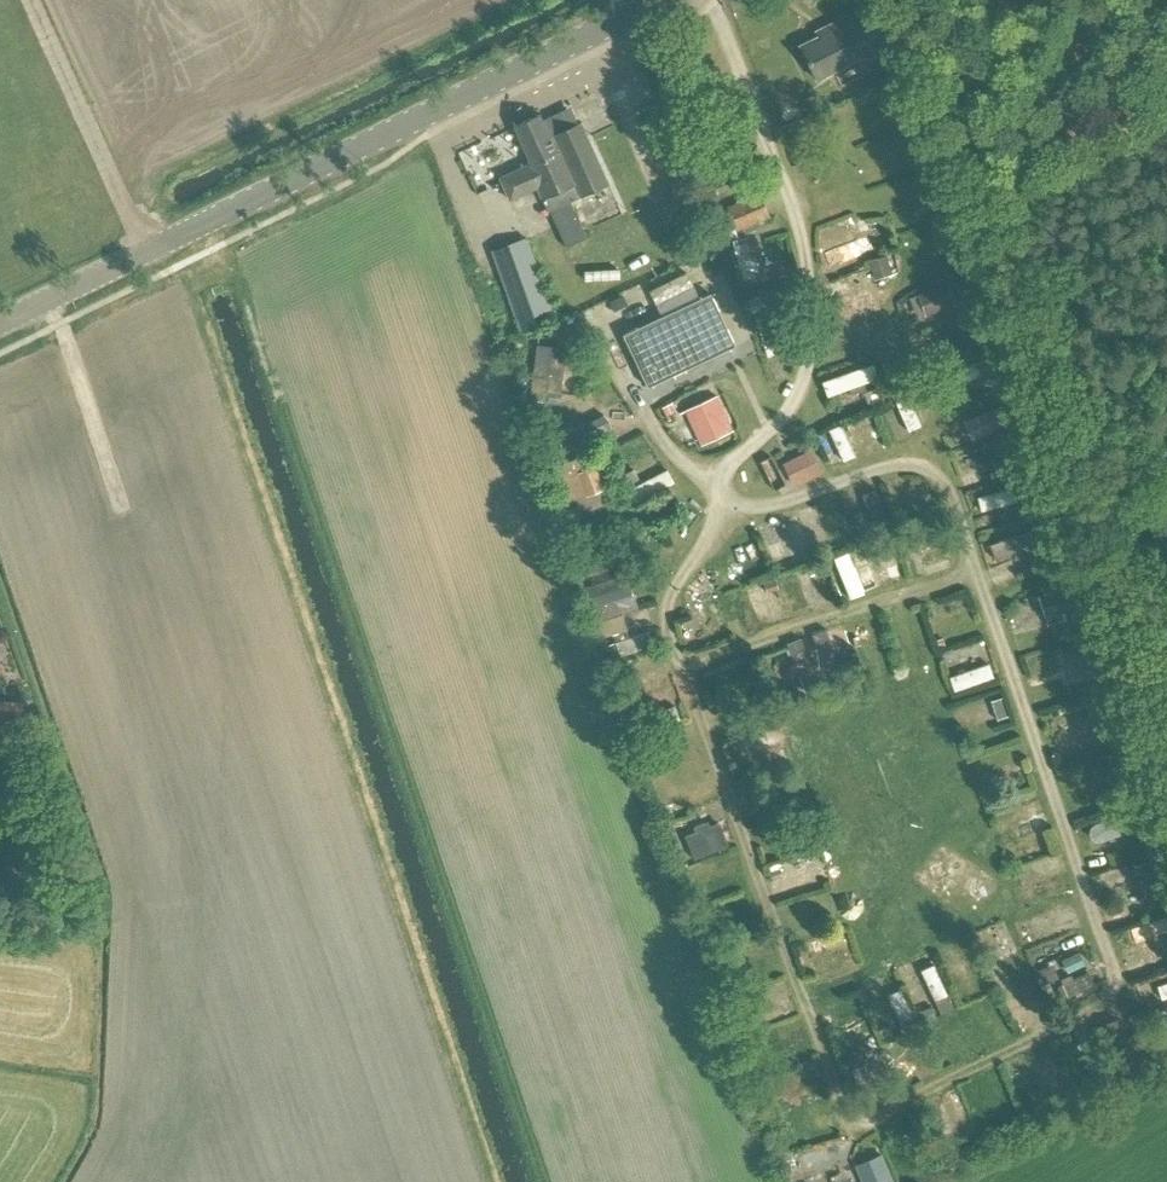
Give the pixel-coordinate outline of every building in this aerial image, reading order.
[(825,27),(828,32),(800,46),(816,78),(887,44),(868,6),(825,27)] [(863,62),(838,74),(844,86),(868,74),(863,62)] [(514,125),(531,163),(500,177),(510,199),(537,187),(565,248),(589,237),(572,200),(608,184),(580,122),(550,137),(539,114),(514,125)] [(727,207),(738,232),(770,218),(758,193),(727,207)] [(751,237),(737,240),(746,281),(760,278),(751,237)] [(826,250),(830,264),(877,252),(873,237),(826,250)] [(532,315),(552,308),(527,238),(492,251),(521,333),(536,327),(532,315)] [(891,258),(874,260),(876,278),(894,276),(891,258)] [(916,296),(925,318),(955,306),(946,284),(916,296)] [(710,294),(622,336),(646,386),(734,345),(710,294)] [(852,299),(856,314),(879,309),(875,294),(852,299)] [(775,314),(761,317),(769,356),(784,353),(775,314)] [(562,407),(567,353),(536,350),(531,403),(546,405),(562,407)] [(987,357),(951,372),(957,386),(993,371),(987,357)] [(832,398),(881,379),(875,364),(826,382),(832,398)] [(914,395),(900,400),(911,432),(925,427),(914,395)] [(683,426),(690,448),(737,433),(725,397),(687,409),(692,423),(683,426)] [(1017,398),(966,419),(977,447),(976,447),(987,476),(1022,463),(1010,431),(1028,424),(1017,398)] [(884,412),(897,440),(912,433),(899,405),(884,412)] [(581,440),(613,426),(608,413),(576,428),(581,440)] [(846,425),(833,430),(845,462),(859,457),(846,425)] [(797,486),(827,472),(815,449),(786,463),(797,486)] [(603,490),(589,454),(550,469),(563,505),(603,490)] [(1018,486),(1022,501),(1036,498),(1032,482),(1018,486)] [(1017,488),(980,496),(983,511),(1020,503),(1017,488)] [(867,512),(858,514),(861,538),(890,534),(884,491),(864,494),(867,512)] [(1064,524),(993,541),(998,564),(1070,548),(1064,524)] [(852,599),(867,594),(855,557),(840,562),(852,599)] [(594,605),(637,597),(634,578),(591,585),(594,605)] [(1047,620),(1090,620),(1091,590),(1047,590),(1047,620)] [(718,594),(701,600),(716,643),(733,637),(718,594)] [(830,680),(862,668),(845,624),(813,636),(830,680)] [(625,654),(657,646),(654,634),(622,641),(625,654)] [(1059,651),(1067,681),(1101,672),(1093,642),(1059,651)] [(993,662),(953,677),(959,691),(998,677),(993,662)] [(25,716),(25,700),(0,699),(0,715),(25,716)] [(751,752),(752,770),(796,767),(795,749),(751,752)] [(1126,814),(1090,828),(1096,844),(1132,830),(1126,814)] [(724,821),(687,831),(695,859),(731,848),(724,821)] [(779,899),(829,887),(825,869),(774,880),(779,899)] [(1133,930),(1138,944),(1166,934),(1166,918),(1133,930)] [(1082,949),(1065,957),(1072,972),(1089,964),(1082,949)] [(939,1000),(952,994),(937,964),(924,970),(939,1000)] [(906,991),(892,995),(904,1030),(918,1025),(906,991)] [(1042,1059),(1057,1097),(1070,1092),(1056,1054),(1042,1059)] [(854,1163),(862,1181),(892,1181),(895,1181),(882,1151),(854,1163)]
